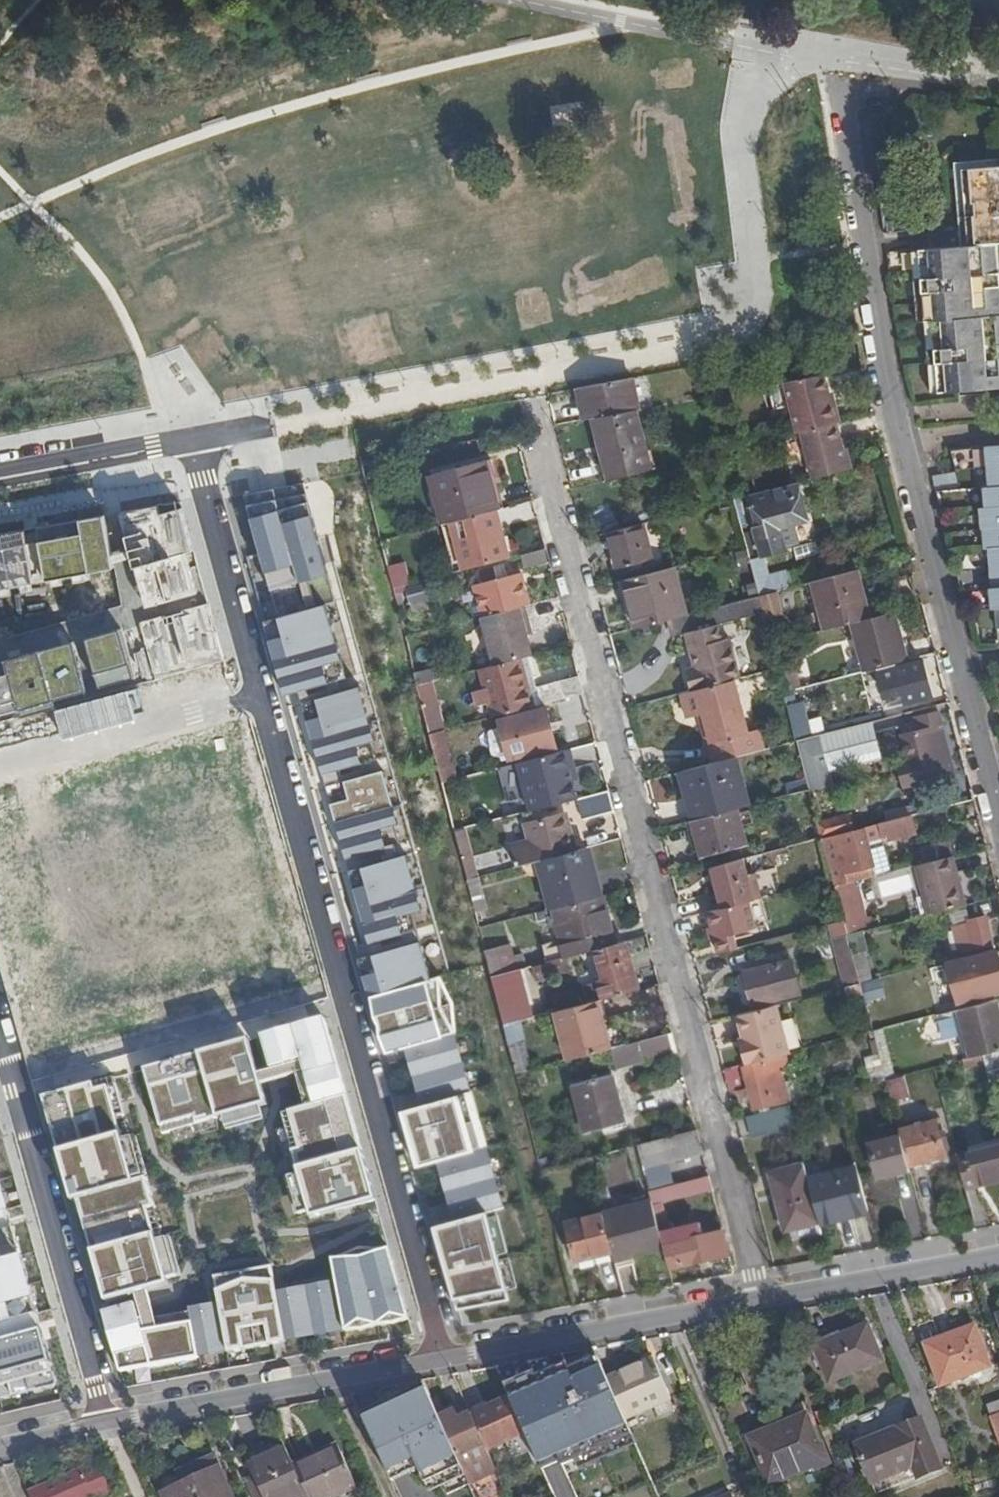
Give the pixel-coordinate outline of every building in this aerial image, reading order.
[(961,159),(967,242),(996,240),(998,240),(998,156),(961,159)] [(996,240),(967,242),(919,247),(924,318),(931,317),(998,312),(998,281),(996,240)] [(917,318),(924,318),(919,247),(911,248),(917,318)] [(931,317),(937,390),(998,384),(998,312),(931,317)] [(930,389),(937,390),(931,317),(924,318),(930,389)] [(799,431),(811,478),(846,470),(834,422),(839,420),(833,398),(828,399),(822,374),(764,385),(770,411),(789,407),(795,432),(799,431)] [(578,392),(583,419),(591,418),(632,410),(637,409),(632,382),(578,392)] [(648,469),(632,410),(591,418),(607,480),(648,469)] [(987,465),(998,464),(998,443),(984,444),(987,465)] [(423,475),(435,526),(439,525),(448,522),(492,510),(495,509),(489,486),(495,484),(488,459),(423,475)] [(987,465),(988,485),(998,485),(998,464),(987,465)] [(306,481),(248,492),(266,554),(324,540),(306,481)] [(805,512),(797,482),(771,489),(774,501),(751,507),(756,526),(752,527),(760,555),(783,548),(777,526),(794,522),(792,515),(805,512)] [(988,485),(982,486),(983,506),(998,505),(998,485),(988,485)] [(748,495),(751,507),(774,501),(771,489),(748,495)] [(139,508),(154,568),(201,557),(186,497),(139,508)] [(739,528),(752,526),(747,501),(735,504),(739,528)] [(983,506),(978,507),(979,527),(981,527),(998,525),(998,505),(983,506)] [(492,510),(448,522),(461,570),(505,558),(492,510)] [(807,518),(805,512),(792,515),(794,522),(807,518)] [(128,573),(113,514),(41,527),(55,588),(118,575),(128,573)] [(448,522),(439,525),(452,572),(461,570),(448,522)] [(638,537),(634,525),(600,533),(610,571),(651,559),(645,535),(638,537)] [(981,527),(983,548),(985,548),(998,546),(998,525),(981,527)] [(0,535),(0,601),(55,588),(41,527),(0,535)] [(324,540),(266,554),(252,557),(266,609),(349,591),(332,538),(324,540)] [(985,548),(987,568),(998,567),(998,546),(985,548)] [(546,565),(542,548),(518,555),(522,571),(546,565)] [(756,595),(791,586),(786,569),(767,574),(762,556),(747,560),(750,571),(756,595)] [(158,610),(211,597),(201,557),(154,568),(148,569),(158,610)] [(391,562),(385,564),(392,589),(405,585),(400,565),(392,566),(391,562)] [(491,567),(494,579),(505,577),(501,564),(491,567)] [(623,578),(635,628),(671,619),(687,614),(674,565),(623,578)] [(522,606),(527,605),(518,573),(505,577),(494,579),(491,567),(478,570),(481,583),(472,585),(476,601),(480,617),(522,606)] [(987,568),(989,587),(998,586),(998,567),(987,568)] [(865,598),(858,569),(791,586),(756,595),(761,611),(769,644),(818,631),(852,622),(876,615),(870,596),(865,598)] [(750,571),(739,574),(746,598),(756,595),(750,571)] [(424,583),(404,589),(410,614),(431,609),(424,583)] [(989,587),(987,588),(988,607),(993,607),(998,606),(998,586),(989,587)] [(369,676),(349,591),(266,609),(290,696),(369,676)] [(687,614),(671,619),(676,636),(683,634),(692,668),(682,670),(688,692),(737,679),(725,637),(719,639),(714,625),(761,611),(756,595),(746,598),(687,614)] [(479,617),(480,617),(476,601),(467,604),(471,619),(479,617)] [(214,606),(187,613),(200,666),(229,660),(214,606)] [(491,666),(529,656),(524,637),(521,622),(526,621),(522,606),(480,617),(479,617),(482,631),(491,666)] [(906,660),(894,611),(876,615),(852,622),(865,672),(906,660)] [(133,625),(135,631),(148,680),(200,666),(187,613),(133,625)] [(526,621),(521,622),(524,637),(530,635),(526,621)] [(135,631),(99,640),(114,691),(148,680),(135,631)] [(13,660),(20,681),(28,712),(62,703),(92,694),(78,644),(30,657),(27,649),(15,652),(17,660),(13,660)] [(930,696),(920,660),(882,670),(885,683),(897,680),(903,702),(930,696)] [(791,663),(775,667),(776,668),(782,693),(798,688),(791,663)] [(494,699),(499,716),(532,706),(521,664),(486,673),(490,688),(486,690),(489,700),(494,699)] [(28,712),(20,681),(9,684),(4,668),(0,670),(0,721),(28,712)] [(434,672),(420,675),(422,684),(432,682),(436,681),(434,672)] [(704,713),(716,761),(732,757),(766,748),(761,728),(749,731),(737,679),(688,692),(683,693),(689,717),(704,713)] [(422,684),(415,686),(428,735),(445,730),(432,682),(422,684)] [(371,688),(328,699),(334,718),(319,722),(325,741),(381,724),(371,688)] [(581,693),(542,703),(543,709),(547,725),(587,714),(581,693)] [(543,709),(525,714),(535,752),(553,747),(547,725),(543,709)] [(929,780),(953,773),(937,712),(918,717),(920,724),(902,728),(914,774),(926,771),(929,780)] [(830,715),(811,720),(815,733),(834,728),(830,715)] [(876,758),(866,722),(794,741),(806,790),(807,794),(828,788),(824,773),(876,758)] [(386,744),(381,724),(325,741),(333,775),(371,765),(367,749),(386,744)] [(444,741),(431,746),(437,770),(451,766),(444,741)] [(576,799),(563,750),(520,761),(532,810),(576,799)] [(678,772),(690,820),(732,809),(745,806),(732,757),(716,761),(678,772)] [(402,811),(392,772),(354,783),(359,801),(344,805),(348,826),(402,811)] [(607,791),(576,799),(581,820),(612,812),(607,791)] [(741,845),(732,809),(690,820),(699,857),(741,845)] [(414,851),(402,811),(348,826),(358,866),(414,851)] [(511,847),(516,866),(535,861),(542,859),(574,851),(564,814),(524,824),(529,842),(511,847)] [(908,832),(903,817),(820,839),(832,887),(875,876),(867,844),(908,832)] [(465,827),(452,830),(459,860),(472,857),(465,827)] [(931,845),(935,860),(951,856),(966,852),(962,837),(931,845)] [(935,860),(931,845),(915,849),(919,864),(935,860)] [(542,859),(554,908),(597,896),(584,848),(574,851),(542,859)] [(419,855),(373,867),(378,885),(365,889),(380,947),(440,929),(419,855)] [(965,903),(951,856),(935,860),(919,864),(914,866),(927,913),(965,903)] [(459,860),(464,879),(474,877),(477,876),(472,857),(459,860)] [(535,861),(547,909),(552,908),(554,908),(542,859),(535,861)] [(744,875),(740,860),(708,868),(718,908),(744,902),(757,898),(751,873),(744,875)] [(482,908),(474,877),(464,879),(469,901),(472,911),(482,908)] [(856,886),(834,892),(841,920),(842,924),(865,918),(856,886)] [(542,947),(546,961),(592,950),(615,944),(602,895),(597,896),(554,908),(552,908),(554,916),(561,942),(542,947)] [(703,912),(714,954),(734,948),(731,934),(750,928),(744,902),(718,908),(703,912)] [(547,909),(533,913),(534,921),(554,916),(552,908),(547,909)] [(984,915),(964,920),(964,921),(971,950),(992,945),(984,915)] [(971,950),(964,921),(948,926),(955,954),(971,950)] [(845,936),(858,983),(870,980),(863,952),(864,951),(861,938),(863,938),(861,931),(845,936)] [(440,933),(381,950),(387,972),(371,976),(378,1005),(449,983),(447,974),(451,973),(440,933)] [(502,944),(482,949),(489,976),(528,965),(525,954),(514,957),(508,934),(500,937),(502,944)] [(835,937),(848,986),(858,983),(845,936),(845,934),(835,937)] [(635,990),(622,941),(615,944),(592,950),(600,982),(596,983),(600,999),(601,999),(635,990)] [(994,952),(967,960),(945,966),(955,1002),(998,991),(998,972),(994,952)] [(787,957),(741,969),(750,1002),(795,990),(787,957)] [(507,981),(491,984),(496,1006),(511,1003),(507,981)] [(449,983),(378,1005),(390,1050),(416,1043),(458,1033),(462,1032),(449,983)] [(848,986),(842,987),(844,999),(861,995),(858,983),(848,986)] [(562,1009),(574,1057),(613,1046),(601,999),(600,999),(562,1009)] [(994,1000),(957,1010),(970,1058),(980,1056),(998,1051),(998,1019),(994,1000)] [(511,1003),(496,1006),(500,1025),(516,1021),(511,1003)] [(738,1047),(743,1066),(787,1054),(775,1005),(736,1015),(743,1038),(745,1045),(738,1047)] [(331,1017),(269,1034),(276,1067),(309,1058),(321,1103),(352,1093),(331,1017)] [(516,1021),(500,1025),(504,1039),(521,1035),(517,1020),(516,1021)] [(881,1029),(871,1032),(873,1041),(883,1080),(893,1078),(881,1029)] [(674,1052),(670,1032),(636,1040),(641,1060),(674,1052)] [(458,1033),(416,1043),(431,1102),(473,1092),(458,1033)] [(269,1034),(218,1046),(235,1110),(283,1098),(276,1067),(269,1034)] [(736,1040),(738,1047),(745,1045),(743,1038),(736,1040)] [(636,1040),(616,1046),(620,1065),(641,1060),(636,1040)] [(883,1080),(873,1041),(867,1042),(870,1056),(861,1059),(868,1084),(883,1080)] [(218,1046),(154,1062),(171,1128),(235,1110),(218,1046)] [(980,1056),(990,1094),(998,1091),(998,1051),(980,1056)] [(761,1063),(742,1067),(747,1087),(737,1090),(741,1104),(751,1101),(753,1108),(787,1099),(780,1069),(769,1071),(768,1065),(763,1066),(761,1063)] [(126,1069),(48,1090),(63,1150),(142,1127),(126,1069)] [(611,1074),(573,1084),(584,1130),(623,1120),(611,1074)] [(904,1075),(891,1079),(896,1101),(909,1097),(904,1075)] [(473,1092),(431,1102),(407,1108),(421,1162),(450,1153),(484,1143),(473,1092)] [(369,1148),(352,1093),(321,1103),(293,1110),(308,1163),(318,1161),(369,1148)] [(800,1106),(791,1109),(794,1123),(803,1120),(800,1106)] [(933,1118),(896,1129),(898,1137),(902,1149),(907,1168),(944,1158),(933,1118)] [(77,1198),(154,1177),(142,1127),(63,1150),(77,1198)] [(700,1151),(694,1129),(637,1144),(643,1166),(664,1161),(700,1151)] [(877,1176),(907,1168),(902,1149),(898,1137),(868,1144),(877,1176)] [(501,1205),(484,1143),(450,1153),(465,1214),(501,1205)] [(369,1148),(318,1161),(330,1212),(388,1194),(376,1145),(369,1148)] [(994,1146),(955,1156),(963,1186),(998,1177),(998,1167),(994,1146)] [(664,1161),(643,1166),(649,1190),(670,1185),(664,1161)] [(781,1228),(817,1219),(806,1175),(802,1161),(767,1170),(781,1228)] [(835,1221),(867,1214),(853,1161),(822,1168),(823,1171),(806,1175),(817,1219),(818,1222),(834,1218),(835,1221)] [(0,1173),(0,1210),(11,1207),(0,1173)] [(77,1198),(92,1255),(174,1230),(160,1175),(154,1177),(77,1198)] [(670,1185),(649,1190),(651,1198),(652,1204),(662,1202),(710,1189),(707,1175),(670,1185)] [(870,1190),(879,1228),(905,1222),(895,1184),(870,1190)] [(612,1197),(599,1201),(601,1210),(615,1207),(612,1197)] [(615,1207),(601,1210),(601,1212),(605,1223),(654,1210),(652,1204),(651,1198),(615,1207)] [(668,1225),(662,1202),(652,1204),(654,1210),(658,1229),(668,1225)] [(523,1294),(501,1205),(465,1214),(439,1221),(446,1243),(460,1302),(464,1307),(523,1294)] [(0,1210),(0,1325),(42,1312),(36,1292),(11,1207),(0,1210)] [(616,1268),(665,1255),(658,1229),(654,1210),(605,1223),(613,1256),(616,1268)] [(593,1262),(613,1256),(605,1223),(601,1212),(566,1221),(576,1259),(592,1255),(593,1262)] [(700,1225),(670,1233),(677,1264),(725,1253),(721,1230),(702,1234),(700,1225)] [(99,1281),(106,1306),(147,1294),(185,1282),(174,1230),(92,1255),(99,1281)] [(416,1314),(400,1245),(345,1254),(349,1280),(356,1325),(416,1314)] [(297,1335),(287,1278),(285,1264),(227,1275),(231,1297),(241,1344),(297,1335)] [(297,1335),(356,1325),(349,1280),(290,1289),(297,1335)] [(147,1294),(106,1306),(120,1354),(160,1342),(156,1328),(147,1294)] [(241,1344),(231,1297),(197,1303),(201,1320),(210,1354),(241,1348),(241,1344)] [(0,1325),(0,1376),(7,1401),(71,1387),(46,1312),(42,1312),(0,1325)] [(210,1354),(201,1320),(156,1328),(160,1342),(164,1360),(210,1354)] [(973,1324),(922,1344),(938,1385),(988,1366),(973,1324)] [(870,1327),(819,1348),(832,1381),(884,1359),(870,1327)] [(596,1348),(566,1361),(569,1367),(599,1354),(596,1348)] [(504,1382),(509,1395),(526,1432),(541,1467),(560,1459),(562,1463),(575,1457),(632,1432),(624,1415),(608,1376),(599,1354),(569,1367),(566,1361),(552,1367),(536,1374),(533,1369),(504,1382)] [(652,1356),(608,1376),(624,1415),(670,1394),(652,1356)] [(536,1374),(552,1367),(548,1357),(530,1361),(500,1374),(504,1382),(533,1369),(536,1374)] [(424,1383),(390,1398),(393,1404),(426,1389),(424,1383)] [(467,1478),(439,1416),(426,1389),(393,1404),(390,1398),(361,1411),(392,1479),(418,1467),(425,1481),(438,1475),(446,1493),(469,1483),(467,1478)] [(942,1424),(961,1472),(998,1458),(998,1394),(980,1401),(983,1408),(942,1424)] [(487,1449),(526,1432),(509,1395),(471,1413),(487,1449)] [(467,1478),(495,1466),(487,1449),(471,1413),(457,1419),(453,1410),(439,1416),(467,1478)] [(777,1424),(750,1436),(770,1482),(815,1463),(817,1467),(835,1460),(826,1440),(821,1442),(809,1416),(780,1429),(777,1424)] [(897,1426),(853,1443),(871,1486),(912,1470),(917,1481),(945,1470),(923,1416),(897,1427),(897,1426)] [(632,1432),(575,1457),(579,1466),(636,1441),(632,1432)] [(307,1496),(292,1464),(280,1438),(247,1453),(259,1479),(250,1484),(256,1496),(303,1496),(307,1496)] [(355,1486),(336,1443),(292,1464),(307,1496),(332,1496),(355,1486)] [(161,1493),(163,1496),(230,1496),(217,1467),(219,1467),(214,1456),(195,1464),(199,1475),(161,1493)] [(27,1490),(30,1496),(84,1496),(109,1486),(98,1462),(83,1468),(81,1465),(27,1490)]
